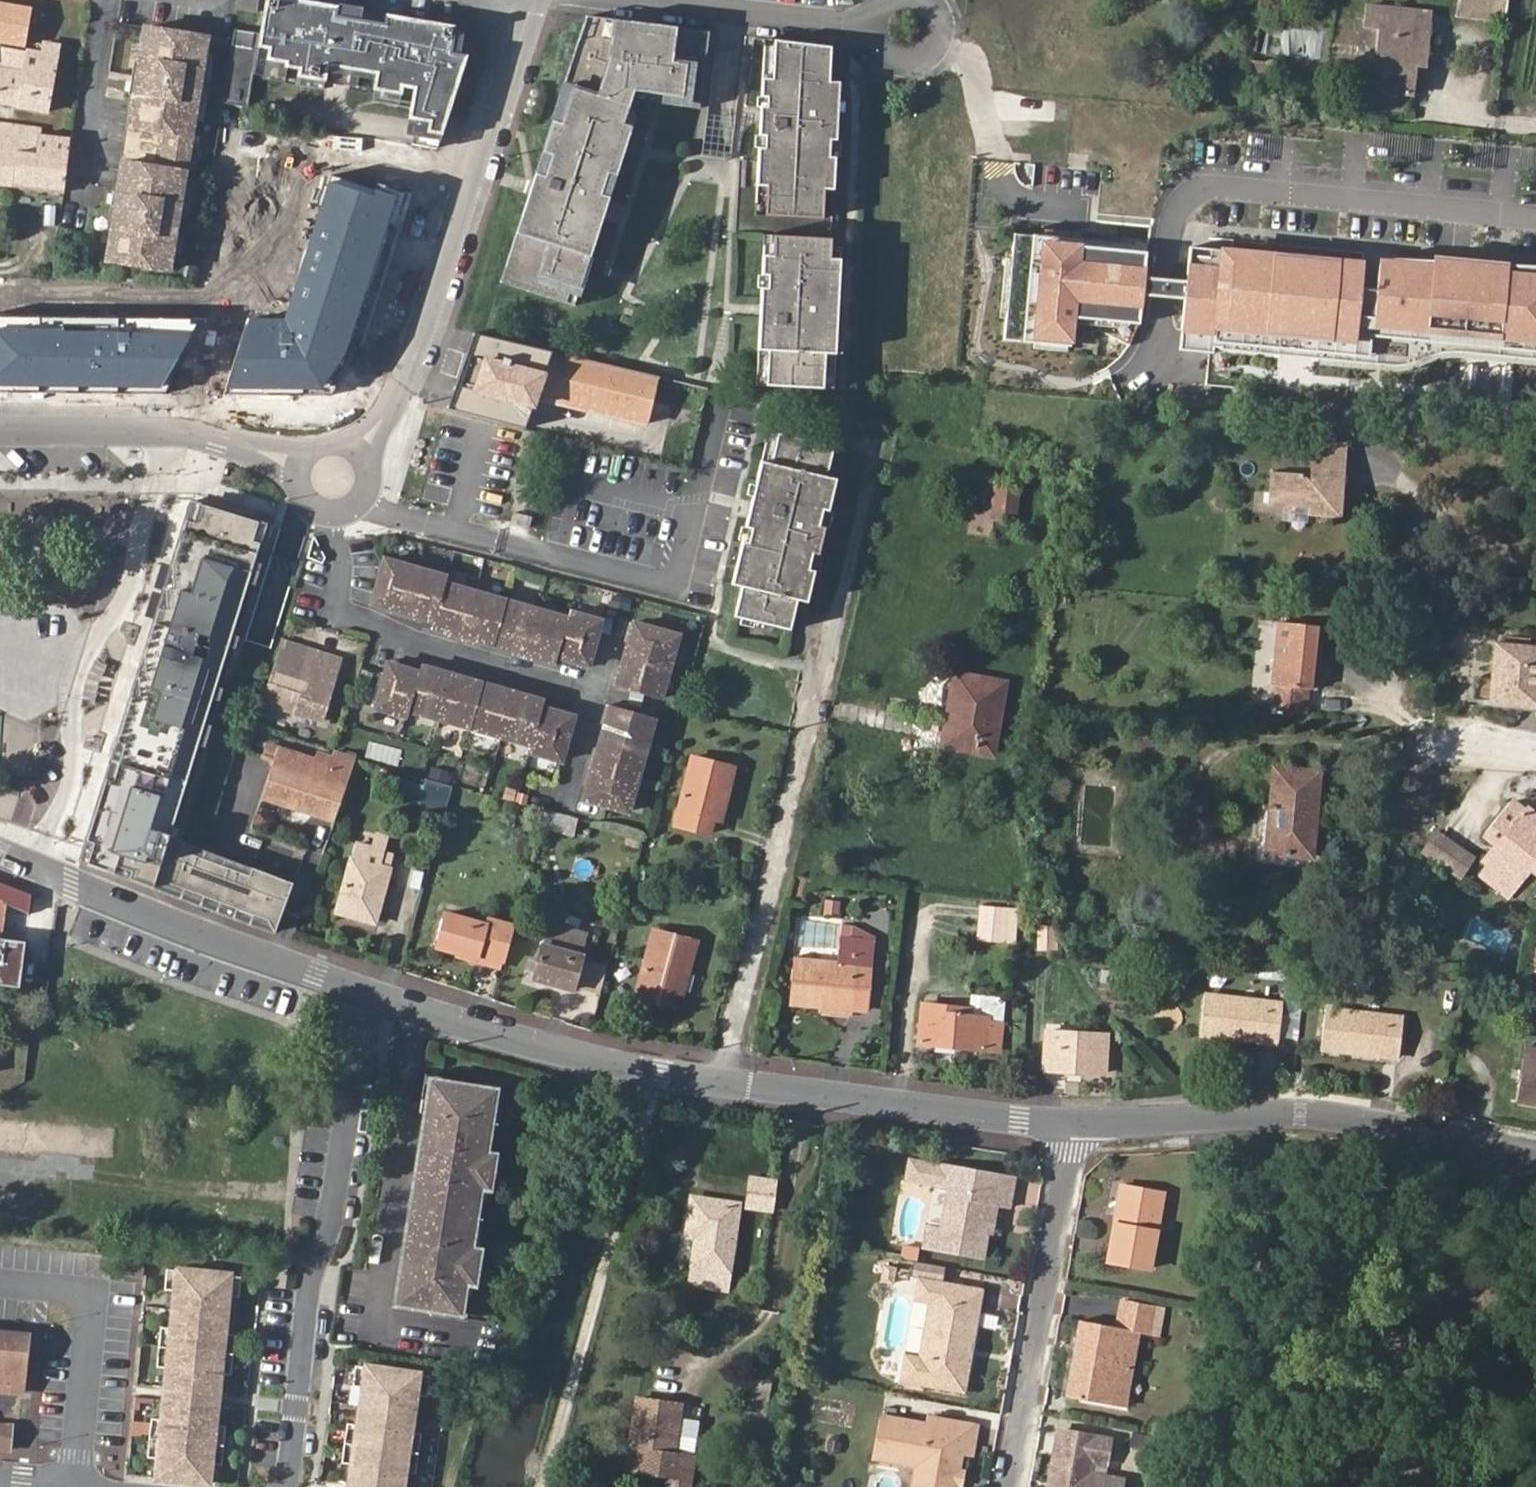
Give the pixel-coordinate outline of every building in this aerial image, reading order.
[(259,0),(239,0),(237,11),(257,13),(259,0)] [(308,0),(266,0),(252,85),(410,112),(407,134),(412,143),(435,147),(456,25),(308,0)] [(1457,15),(1507,22),(1509,0),(1459,0),(1457,15)] [(27,47),(33,8),(0,2),(0,42),(27,47)] [(1366,6),(1364,26),(1378,27),(1430,33),(1432,12),(1366,6)] [(585,16),(500,282),(573,306),(631,127),(622,124),(633,91),(661,95),(660,105),(680,107),(681,98),(700,100),(708,32),(585,16)] [(129,155),(121,153),(117,187),(109,186),(103,224),(111,225),(107,257),(169,265),(173,234),(179,235),(184,196),(178,195),(182,166),(188,167),(193,130),(187,129),(191,102),(197,102),(203,62),(197,61),(201,33),(139,24),(135,53),(127,52),(122,92),(129,93),(125,126),(133,127),(129,155)] [(1430,33),(1378,27),(1378,28),(1373,73),(1364,72),(1363,87),(1353,87),(1352,104),(1404,109),(1406,96),(1414,97),(1416,77),(1418,65),(1427,65),(1430,33)] [(229,45),(219,105),(245,109),(257,34),(235,30),(232,46),(229,45)] [(763,40),(762,58),(772,59),(773,41),(763,40)] [(762,58),(755,186),(765,187),(764,216),(821,219),(823,190),(832,190),(838,83),(828,83),(830,49),(773,41),(772,59),(762,58)] [(24,60),(17,108),(48,114),(61,49),(43,45),(41,56),(25,54),(24,60)] [(17,108),(24,60),(25,54),(1,50),(0,57),(0,105),(17,108)] [(1252,56),(1249,81),(1276,84),(1279,59),(1252,56)] [(1418,65),(1416,77),(1428,79),(1429,66),(1427,65),(1418,65)] [(622,124),(631,127),(639,101),(660,105),(661,95),(633,91),(622,124)] [(681,98),(680,107),(698,109),(700,100),(681,98)] [(15,187),(18,150),(35,151),(39,131),(39,128),(14,125),(0,123),(0,185),(15,187)] [(125,126),(121,153),(129,155),(133,127),(125,126)] [(15,187),(63,193),(71,135),(39,131),(35,151),(18,150),(15,187)] [(406,198),(332,178),(285,318),(249,315),(228,389),(325,391),(352,359),(406,198)] [(765,187),(755,186),(753,216),(764,216),(765,187)] [(761,255),(756,350),(766,351),(764,386),(796,388),(798,353),(807,353),(813,258),(802,258),(803,238),(772,236),(771,256),(761,255)] [(1380,316),(1384,261),(1232,249),(1226,322),(1397,335),(1399,318),(1380,316)] [(0,318),(0,388),(161,389),(201,320),(0,318)] [(657,377),(470,333),(447,406),(522,425),(530,396),(645,423),(657,377)] [(754,385),(764,386),(766,351),(756,350),(754,385)] [(798,353),(796,388),(807,388),(807,353),(798,353)] [(766,431),(759,461),(769,464),(776,433),(766,431)] [(759,461),(730,584),(741,587),(734,617),(790,630),(797,600),(807,602),(836,480),(826,477),(833,447),(776,433),(769,464),(759,461)] [(1272,467),(1269,498),(1341,506),(1347,441),(1316,438),(1313,471),(1272,467)] [(1004,520),(1014,521),(1018,483),(974,478),(969,532),(1002,535),(1004,520)] [(1341,506),(1269,498),(1268,505),(1316,509),(1316,516),(1340,518),(1341,506)] [(273,525),(191,500),(81,860),(163,890),(166,882),(178,887),(190,853),(173,847),(273,525)] [(452,577),(389,560),(377,604),(397,609),(395,618),(418,624),(420,616),(439,622),(437,629),(456,635),(455,638),(478,645),(479,641),(518,652),(517,656),(539,661),(540,658),(560,664),(562,658),(581,664),(579,669),(591,672),(605,620),(575,612),(574,618),(450,584),(452,577)] [(1310,688),(1316,688),(1322,625),(1277,620),(1269,708),(1307,712),(1310,688)] [(676,634),(630,622),(626,634),(629,635),(619,673),(615,671),(612,683),(658,696),(676,634)] [(341,658),(282,641),(263,706),(322,722),(341,658)] [(1535,703),(1535,647),(1495,643),(1491,678),(1489,699),(1535,703)] [(389,661),(377,703),(410,713),(413,706),(531,742),(530,749),(565,759),(579,711),(566,708),(565,712),(547,707),(548,700),(525,694),(526,690),(507,685),(506,689),(467,678),(468,675),(445,668),(443,672),(420,666),(419,672),(399,667),(400,664),(389,661)] [(940,746),(993,755),(1007,681),(953,672),(940,746)] [(654,715),(606,702),(603,713),(606,714),(595,755),(591,754),(584,776),(589,777),(583,798),(627,811),(654,715)] [(264,801),(333,824),(357,756),(312,743),(309,754),(282,746),(264,801)] [(367,758),(401,760),(402,745),(368,743),(367,758)] [(713,821),(720,823),(734,768),(690,757),(673,825),(709,834),(713,821)] [(1267,851),(1311,854),(1316,798),(1318,772),(1273,768),(1270,805),(1267,851)] [(421,805),(446,811),(453,786),(428,779),(421,805)] [(1525,806),(1522,810),(1509,799),(1482,834),(1493,843),(1479,863),(1484,867),(1479,874),(1508,897),(1531,870),(1535,874),(1535,815),(1525,806)] [(544,826),(548,814),(538,812),(534,824),(544,826)] [(544,826),(543,829),(555,833),(560,816),(548,812),(548,814),(544,826)] [(1458,874),(1471,856),(1425,823),(1411,842),(1458,874)] [(336,911),(374,923),(389,868),(380,864),(383,853),(354,845),(336,911)] [(166,882),(163,890),(274,932),(290,890),(190,853),(178,887),(166,882)] [(0,884),(0,986),(19,988),(25,939),(1,937),(5,906),(27,915),(29,896),(0,884)] [(976,940),(1004,943),(1007,908),(979,906),(976,940)] [(436,945),(476,956),(478,950),(500,957),(510,923),(488,917),(486,924),(446,913),(436,945)] [(1056,943),(1060,943),(1061,928),(1038,926),(1036,947),(1055,949),(1056,943)] [(695,941),(655,931),(636,998),(670,1008),(675,994),(683,995),(695,941)] [(533,978),(570,989),(580,955),(542,943),(533,978)] [(478,950),(476,956),(499,962),(500,957),(478,950)] [(867,989),(852,987),(854,963),(795,958),(790,1004),(814,1006),(824,1007),(823,1017),(839,1018),(840,1008),(865,1010),(867,989)] [(1200,1032),(1276,1041),(1282,1003),(1204,994),(1200,1032)] [(985,1052),(996,1053),(1000,1023),(997,1023),(1000,1001),(967,997),(966,1009),(920,1003),(915,1044),(985,1052)] [(824,1007),(814,1006),(813,1016),(823,1017),(824,1007)] [(1320,1047),(1397,1058),(1401,1016),(1325,1007),(1320,1047)] [(1103,1074),(1107,1034),(1046,1028),(1043,1069),(1103,1074)] [(1526,1045),(1515,1103),(1535,1106),(1535,1047),(1526,1045)] [(1018,1072),(1020,1059),(1006,1057),(1004,1070),(1018,1072)] [(487,1124),(492,1093),(428,1083),(416,1165),(424,1166),(422,1179),(414,1178),(402,1260),(410,1261),(408,1275),(400,1274),(395,1307),(459,1316),(462,1296),(457,1295),(459,1284),(464,1285),(473,1286),(478,1253),(469,1252),(464,1251),(465,1240),(470,1241),(476,1200),(471,1200),(473,1189),(478,1190),(487,1191),(492,1158),(483,1156),(486,1135),(481,1134),(482,1124),(487,1124)] [(938,1189),(938,1191),(952,1194),(945,1227),(931,1225),(926,1251),(982,1262),(987,1236),(993,1237),(998,1211),(1013,1214),(1018,1180),(943,1166),(912,1160),(908,1183),(938,1189)] [(424,1166),(416,1165),(414,1178),(422,1179),(424,1166)] [(773,1204),(777,1178),(753,1174),(749,1200),(773,1204)] [(952,1194),(938,1191),(931,1225),(945,1227),(952,1194)] [(1152,1271),(1165,1200),(1121,1192),(1109,1264),(1152,1271)] [(726,1286),(738,1205),(691,1199),(687,1234),(697,1236),(691,1281),(726,1286)] [(141,1279),(142,1261),(123,1260),(122,1277),(141,1279)] [(402,1260),(400,1274),(408,1275),(410,1261),(402,1260)] [(948,1276),(983,1283),(985,1274),(950,1266),(948,1276)] [(166,1366),(163,1386),(215,1391),(217,1371),(229,1373),(233,1333),(220,1332),(224,1294),(236,1295),(238,1275),(164,1267),(162,1288),(172,1289),(168,1327),(158,1326),(154,1365),(166,1366)] [(931,1310),(935,1286),(921,1284),(917,1308),(931,1310)] [(963,1347),(974,1349),(984,1295),(935,1286),(931,1310),(921,1364),(906,1361),(902,1386),(965,1399),(971,1365),(960,1363),(963,1347)] [(1120,1372),(1131,1374),(1138,1338),(1146,1339),(1151,1312),(1118,1306),(1114,1331),(1082,1325),(1068,1399),(1113,1408),(1120,1372)] [(36,1328),(0,1325),(0,1391),(30,1394),(36,1328)] [(971,1365),(974,1349),(963,1347),(960,1363),(971,1365)] [(345,1479),(395,1486),(397,1486),(400,1468),(410,1469),(416,1429),(405,1428),(411,1392),(421,1393),(424,1371),(349,1360),(346,1382),(357,1384),(352,1420),(342,1418),(336,1458),(347,1459),(345,1479)] [(1124,1410),(1131,1374),(1120,1372),(1113,1408),(1124,1410)] [(163,1386),(162,1398),(214,1404),(215,1391),(163,1386)] [(214,1404),(162,1398),(160,1418),(149,1417),(145,1456),(157,1457),(155,1477),(206,1483),(208,1462),(221,1463),(225,1424),(213,1423),(214,1404)] [(694,1459),(674,1455),(680,1407),(638,1400),(627,1470),(668,1476),(667,1486),(690,1486),(694,1459)] [(955,1445),(964,1446),(968,1424),(920,1415),(919,1421),(876,1412),(868,1458),(904,1464),(910,1472),(908,1486),(947,1486),(955,1445)] [(15,1459),(18,1418),(0,1416),(0,1458),(15,1459)] [(1094,1463),(1107,1466),(1111,1443),(1060,1434),(1051,1486),(1124,1486),(1091,1479),(1082,1478),(1085,1462),(1094,1463)] [(1091,1479),(1094,1463),(1085,1462),(1082,1478),(1091,1479)] [(343,1486),(395,1486),(345,1479),(343,1486)]
